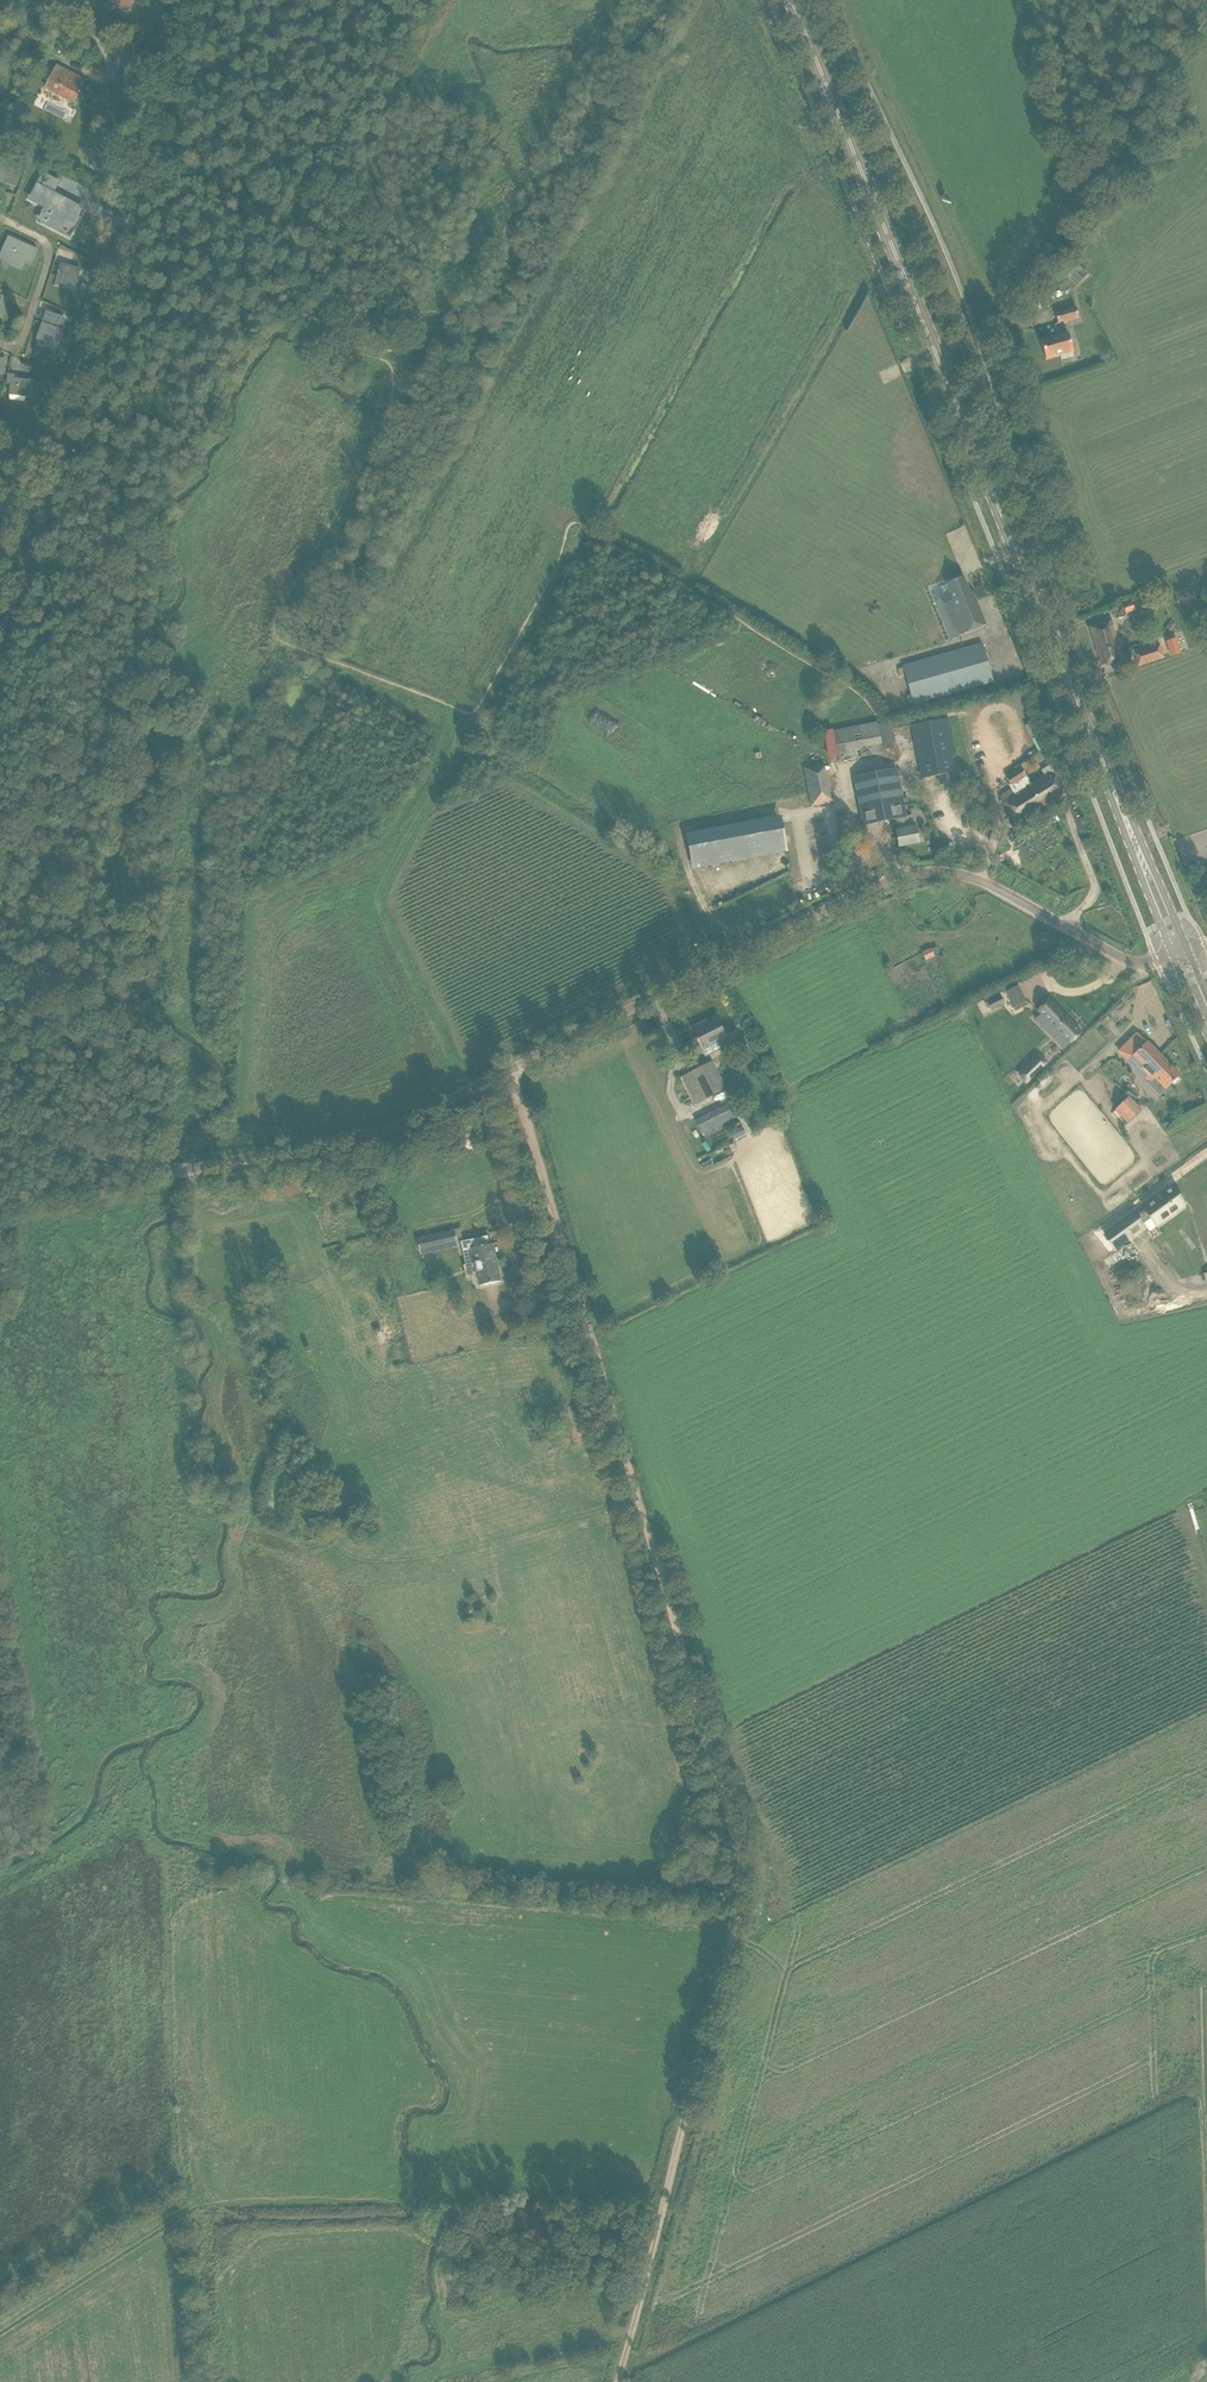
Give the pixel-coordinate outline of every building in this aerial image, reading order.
[(127,12),(133,0),(104,0),(127,12)] [(45,88),(74,102),(85,80),(57,66),(45,88)] [(3,183),(5,175),(19,179),(22,168),(0,161),(0,183),(3,183)] [(73,221),(80,207),(53,193),(59,182),(43,173),(31,195),(59,210),(50,227),(62,233),(61,234),(64,236),(65,235),(69,237),(76,223),(73,221)] [(0,255),(0,257),(10,261),(9,263),(21,268),(25,259),(27,260),(28,256),(32,258),(36,249),(8,236),(0,255)] [(1066,256),(1055,268),(1068,279),(1076,286),(1087,273),(1079,267),(1066,256)] [(87,263),(85,270),(93,273),(95,265),(87,263)] [(67,285),(74,287),(80,270),(61,264),(56,279),(67,283),(67,285)] [(1055,313),(1058,323),(1078,317),(1075,307),(1055,313)] [(37,336),(48,340),(47,342),(55,345),(64,319),(46,313),(37,336)] [(1071,344),(1068,333),(1040,340),(1046,359),(1073,352),(1071,344)] [(9,396),(17,397),(18,389),(27,390),(26,402),(31,402),(34,381),(13,379),(13,384),(11,384),(9,396)] [(947,583),(953,599),(945,602),(958,636),(985,625),(972,593),(969,594),(962,577),(947,583)] [(1132,603),(1121,607),(1123,613),(1134,609),(1132,603)] [(1123,659),(1111,619),(1089,626),(1101,666),(1123,659)] [(1175,639),(1166,642),(1170,656),(1180,652),(1175,639)] [(902,667),(912,704),(993,680),(983,644),(902,667)] [(1144,647),(1132,651),(1137,667),(1163,657),(1159,645),(1145,650),(1144,647)] [(947,719),(915,725),(925,778),(938,775),(940,780),(955,777),(953,768),(951,757),(954,756),(947,719)] [(833,730),(839,762),(883,754),(882,746),(895,744),(890,722),(877,725),(877,722),(833,730)] [(828,764),(806,767),(810,805),(833,802),(828,764)] [(1013,789),(999,797),(1015,824),(1034,811),(1063,793),(1050,771),(1031,784),(1022,768),(1006,778),(1013,789)] [(908,828),(897,769),(854,777),(860,814),(863,825),(896,819),(898,830),(896,831),(899,847),(919,843),(915,826),(908,828)] [(696,867),(791,850),(785,815),(690,831),(696,867)] [(931,949),(922,953),(925,960),(934,956),(931,949)] [(1063,960),(1070,974),(1079,970),(1071,956),(1063,960)] [(999,995),(987,1001),(991,1010),(1004,1003),(999,995)] [(1048,999),(1037,1010),(1054,1028),(1049,1033),(1048,1033),(1063,1049),(1069,1043),(1070,1044),(1081,1033),(1048,999)] [(693,1031),(698,1042),(701,1048),(717,1040),(720,1048),(734,1041),(728,1028),(722,1031),(715,1017),(706,1022),(707,1024),(693,1031)] [(1151,1075),(1165,1089),(1179,1075),(1137,1033),(1118,1052),(1150,1083),(1152,1080),(1149,1077),(1151,1075)] [(743,1037),(736,1040),(739,1047),(746,1044),(743,1037)] [(1039,1056),(1019,1075),(1026,1082),(1046,1063),(1039,1056)] [(705,1100),(723,1090),(709,1063),(691,1072),(705,1100)] [(1116,1110),(1128,1122),(1140,1110),(1128,1098),(1116,1110)] [(696,1119),(703,1131),(735,1115),(729,1103),(696,1119)] [(742,1127),(730,1133),(734,1140),(745,1135),(742,1127)] [(1134,1215),(1104,1235),(1113,1247),(1125,1239),(1129,1244),(1146,1232),(1141,1225),(1150,1219),(1155,1226),(1185,1206),(1173,1189),(1143,1209),(1144,1210),(1135,1216),(1134,1215)] [(416,1238),(419,1250),(456,1241),(453,1229),(416,1238)] [(487,1233),(460,1240),(462,1251),(470,1249),(478,1286),(488,1283),(499,1281),(489,1238),(488,1238),(487,1233)]
